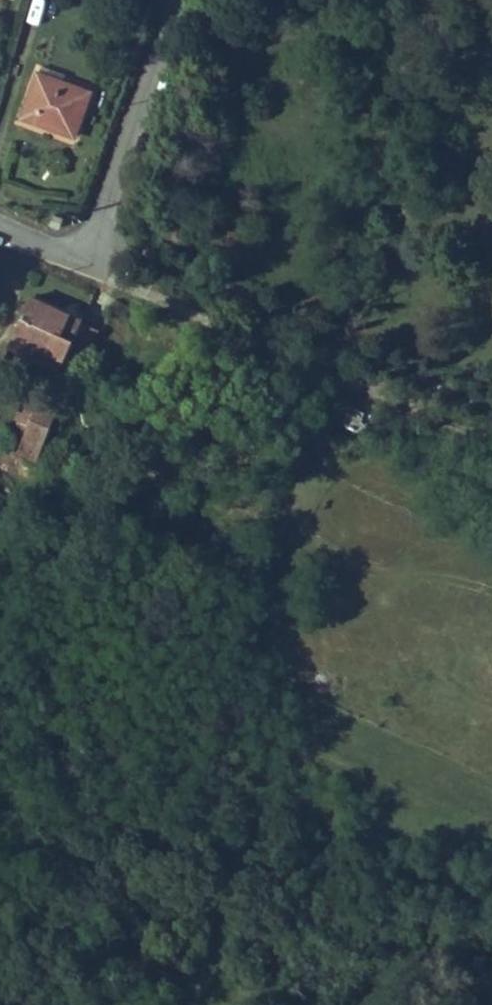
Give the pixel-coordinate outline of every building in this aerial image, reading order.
[(129,4),(152,13),(157,0),(131,0),(129,4)] [(66,74),(42,65),(23,116),(34,120),(35,116),(53,124),(52,127),(75,136),(90,92),(63,82),(66,74)] [(53,124),(35,116),(34,120),(52,127),(53,124)] [(56,214),(51,222),(60,226),(64,217),(56,214)] [(8,344),(30,355),(34,346),(64,360),(70,347),(82,322),(82,320),(31,296),(8,344)] [(97,329),(82,322),(70,347),(82,353),(85,345),(89,346),(97,329)] [(60,369),(64,360),(34,346),(30,355),(60,369)] [(24,403),(18,420),(29,424),(35,407),(24,403)] [(56,415),(35,407),(29,424),(18,420),(14,430),(24,434),(18,449),(39,456),(56,415)]
